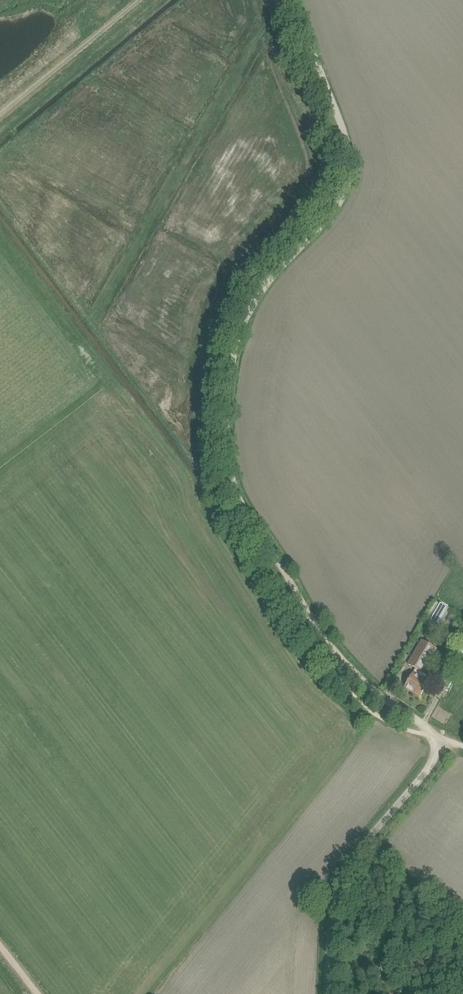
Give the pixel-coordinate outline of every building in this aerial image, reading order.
[(440,603),(431,620),(436,623),(439,625),(449,608),(440,603)] [(420,696),(425,688),(428,683),(431,684),(433,680),(422,673),(435,651),(421,643),(409,664),(417,669),(406,688),(420,696)] [(459,649),(454,659),(462,664),(462,651),(459,649)]
